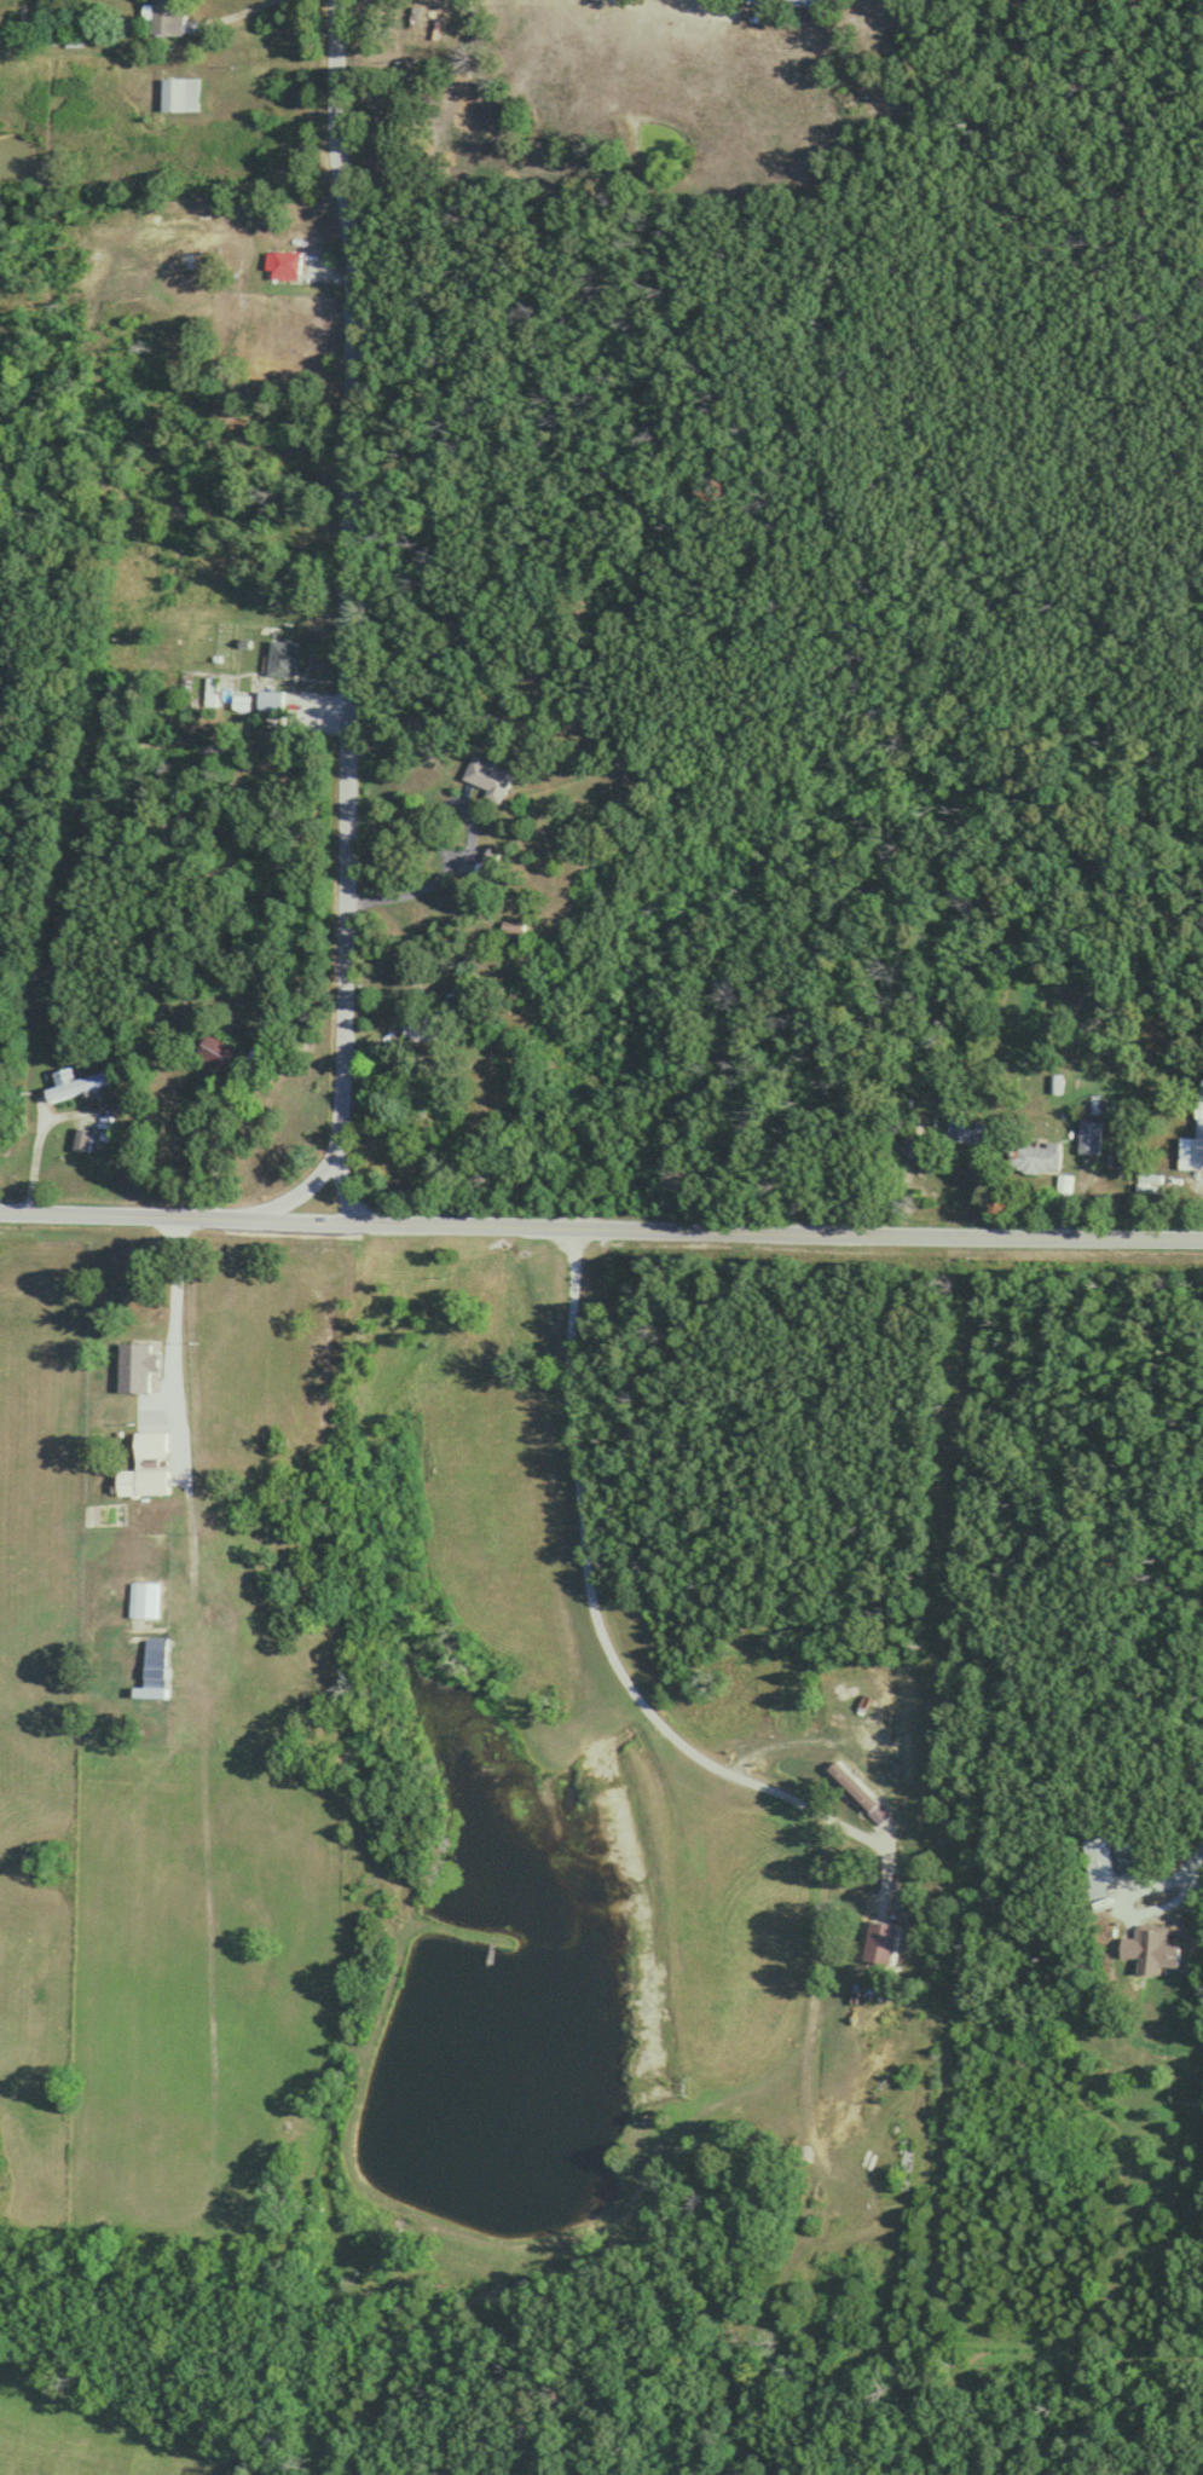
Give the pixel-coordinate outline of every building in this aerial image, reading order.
[(178,36),(179,0),(150,0),(149,35),(178,36)] [(160,111),(198,111),(198,78),(160,78),(160,111)] [(300,277),(300,252),(265,252),(265,277),(300,277)] [(268,675),(297,675),(297,641),(268,641),(268,675)] [(282,690),(257,690),(257,709),(282,709),(282,690)] [(482,797),(499,804),(512,774),(472,756),(461,779),(485,789),(482,797)] [(501,932),(523,933),(523,923),(502,921),(501,932)] [(193,1056),(225,1075),(241,1048),(209,1028),(193,1056)] [(108,1084),(104,1070),(74,1079),(70,1067),(54,1071),(58,1085),(43,1089),(46,1101),(108,1084)] [(986,1120),(947,1120),(947,1143),(986,1143),(986,1120)] [(1100,1120),(1078,1120),(1078,1154),(1100,1154),(1100,1120)] [(91,1129),(76,1127),(72,1149),(87,1152),(91,1129)] [(1178,1137),(1178,1169),(1202,1169),(1202,1128),(1197,1128),(1197,1137),(1178,1137)] [(1058,1142),(1046,1142),(1046,1146),(1008,1147),(1009,1172),(1059,1171),(1058,1142)] [(150,1341),(118,1341),(117,1391),(148,1391),(148,1370),(159,1371),(159,1352),(150,1352),(150,1341)] [(133,1432),(134,1469),(116,1470),(116,1495),(167,1494),(167,1461),(166,1461),(165,1431),(133,1432)] [(158,1581),(129,1581),(129,1617),(158,1617),(158,1581)] [(166,1638),(145,1637),(144,1686),(132,1686),(132,1696),(165,1697),(166,1638)] [(877,1802),(835,1760),(826,1769),(869,1811),(877,1802)] [(1116,1884),(1107,1835),(1083,1839),(1091,1888),(1116,1884)] [(893,1964),(900,1925),(886,1922),(879,1962),(893,1964)] [(1167,1924),(1135,1924),(1135,1937),(1120,1937),(1119,1957),(1137,1957),(1136,1974),(1158,1974),(1158,1965),(1178,1965),(1178,1945),(1167,1945),(1167,1924)]
